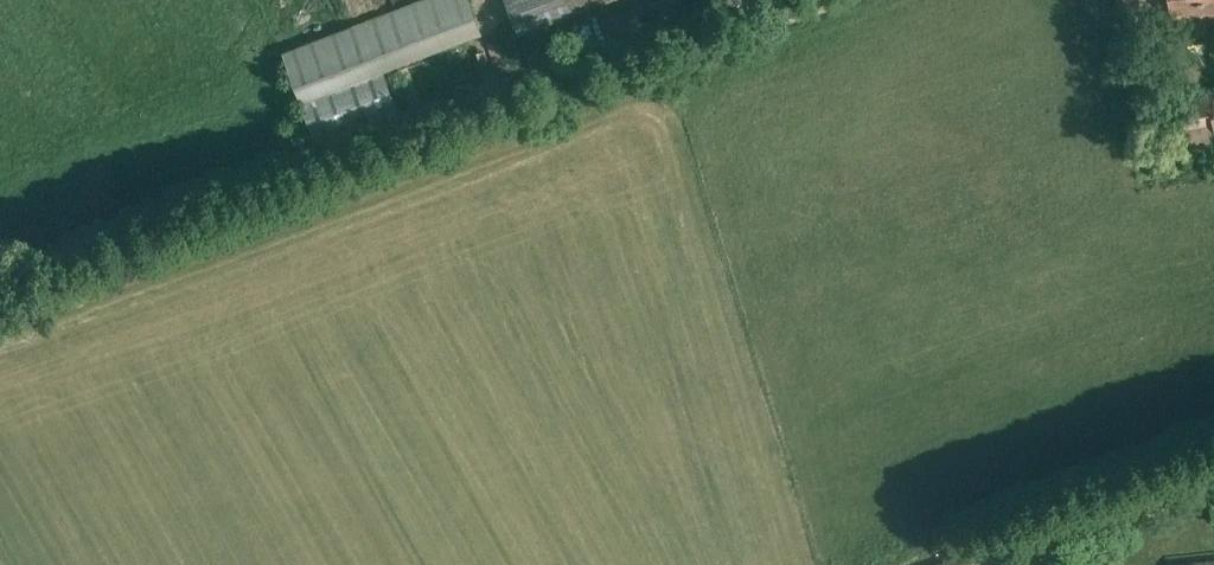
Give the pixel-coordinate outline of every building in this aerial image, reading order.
[(468,0),(424,0),(282,54),(320,154),(403,122),(384,73),(483,35),(468,0)] [(519,31),(601,0),(507,0),(519,31)] [(1124,11),(1168,6),(1173,40),(1207,35),(1206,23),(1213,22),(1213,0),(1123,0),(1124,11)] [(1213,129),(1213,133),(1213,91),(1212,91),(1213,98),(1182,104),(1181,116),(1184,132),(1213,129)]
